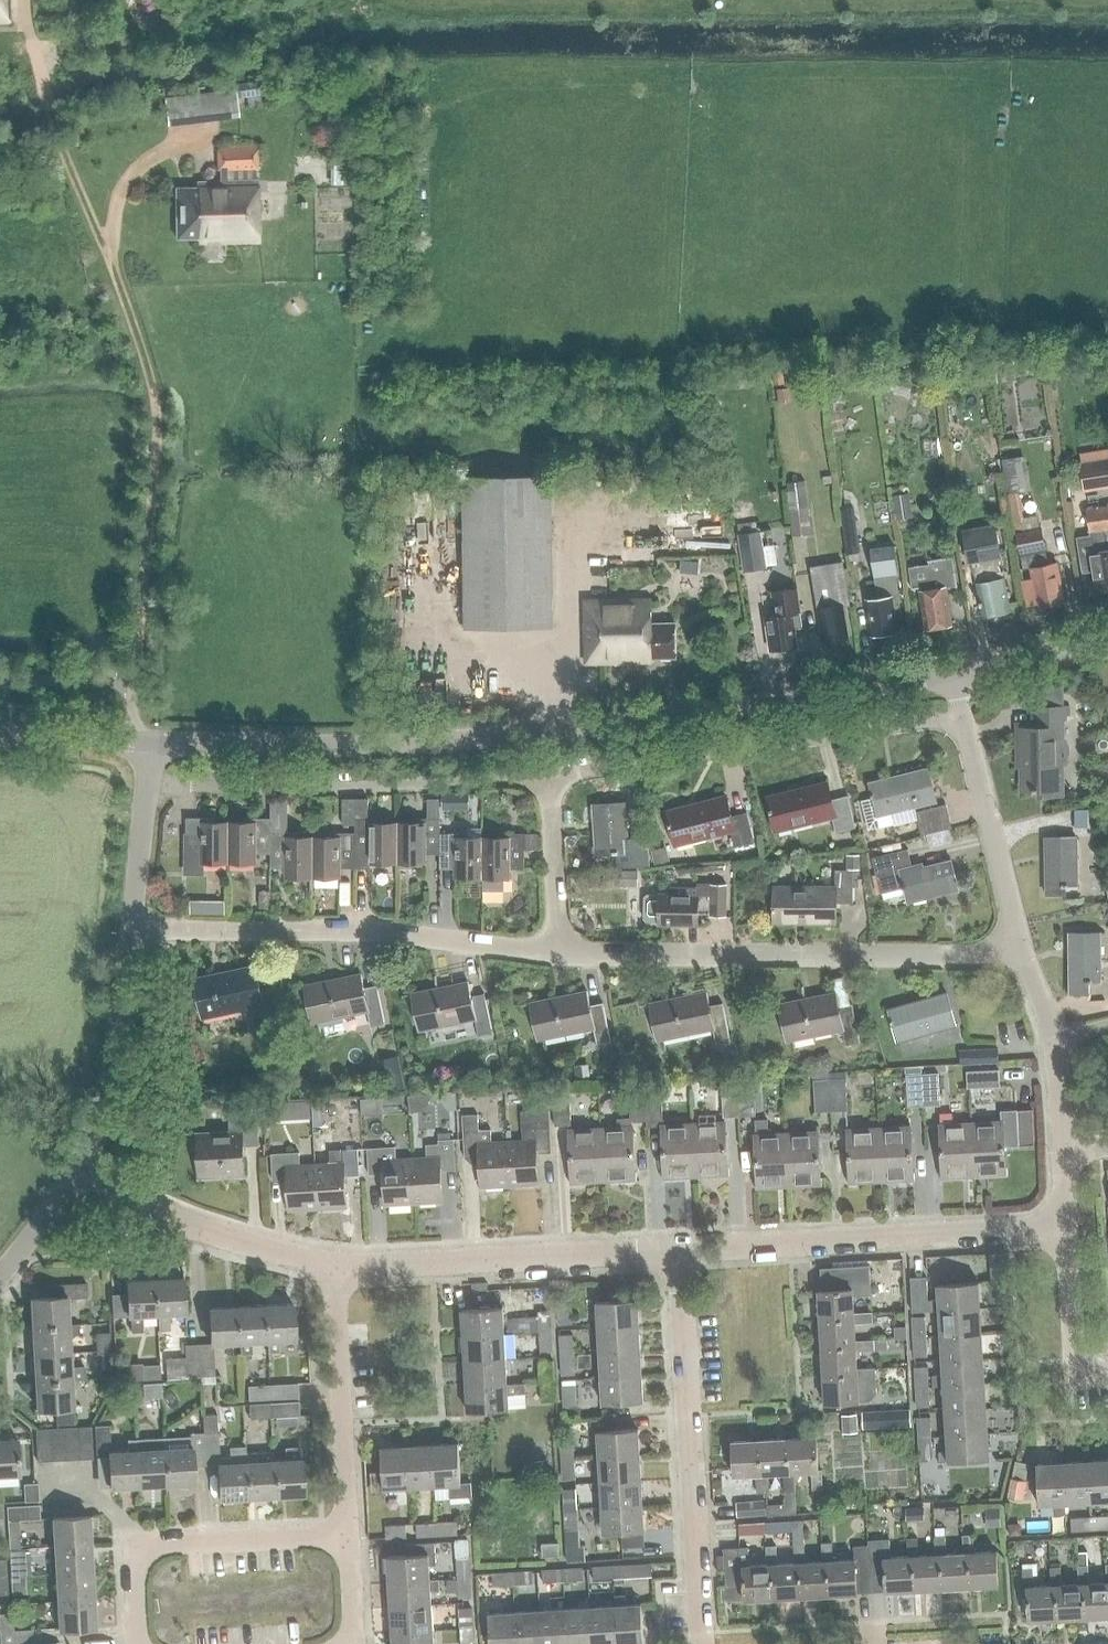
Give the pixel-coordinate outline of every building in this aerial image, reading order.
[(12,0),(0,0),(0,20),(12,20),(12,0)] [(237,98),(246,97),(247,109),(261,106),(258,80),(235,83),(237,98)] [(257,166),(256,146),(217,147),(217,168),(219,168),(220,180),(196,181),(197,187),(176,188),(176,238),(197,237),(197,242),(258,240),(256,167),(257,166)] [(895,362),(877,364),(877,373),(896,372),(895,362)] [(1068,367),(1048,369),(1049,378),(1068,376),(1068,367)] [(741,368),(731,369),(733,379),(743,377),(741,368)] [(783,370),(772,372),(774,384),(784,383),(783,370)] [(787,387),(777,388),(778,401),(788,400),(787,387)] [(1084,490),(1107,486),(1107,449),(1097,451),(1098,459),(1080,463),(1084,490)] [(1025,455),(1001,459),(1007,494),(1022,491),(1019,475),(1028,473),(1025,455)] [(462,478),(465,627),(553,626),(550,477),(462,478)] [(813,533),(805,480),(786,483),(793,536),(813,533)] [(892,498),(896,520),(909,518),(905,495),(892,498)] [(1093,571),(1096,588),(1107,586),(1107,541),(1106,529),(1107,529),(1107,505),(1085,509),(1089,535),(1076,537),(1082,572),(1093,571)] [(854,506),(840,508),(846,553),(848,553),(860,551),(854,506)] [(1022,512),(1010,514),(1014,535),(1017,535),(1026,533),(1023,517),(1022,512)] [(1010,610),(1003,577),(1007,577),(1006,570),(1004,570),(1003,567),(1002,568),(994,529),(967,535),(972,561),(982,559),(986,581),(977,582),(983,615),(1010,610)] [(767,568),(761,530),(737,534),(743,572),(767,568)] [(1017,535),(1023,568),(1030,567),(1033,580),(1021,582),(1026,606),(1038,604),(1038,606),(1063,602),(1056,562),(1048,564),(1041,530),(1026,533),(1017,535)] [(894,610),(900,609),(895,574),(898,573),(894,545),(870,548),(874,576),(877,598),(866,599),(871,635),(875,635),(875,637),(888,635),(888,633),(897,631),(894,610)] [(921,591),(919,591),(925,628),(951,624),(946,587),(956,585),(956,586),(957,586),(953,557),(953,555),(927,560),(928,561),(929,561),(929,564),(909,567),(912,587),(911,587),(911,589),(920,587),(921,591)] [(850,604),(843,568),(812,573),(824,642),(848,638),(843,605),(850,604)] [(770,650),(797,646),(793,614),(801,613),(797,588),(772,592),(775,616),(765,617),(770,650)] [(586,662),(651,661),(651,657),(675,656),(675,624),(657,624),(657,600),(585,601),(586,662)] [(1055,790),(1055,763),(1064,763),(1064,707),(1037,707),(1037,728),(1021,728),(1022,790),(1055,790)] [(936,801),(928,768),(868,783),(872,798),(862,801),(869,829),(893,823),(891,813),(891,812),(936,801)] [(856,827),(847,795),(831,799),(827,782),(767,797),(775,829),(832,815),(836,832),(856,827)] [(442,810),(459,810),(459,792),(442,792),(442,810)] [(753,840),(746,812),(731,816),(726,796),(666,811),(675,844),(731,829),(735,845),(753,840)] [(342,798),(342,824),(355,825),(355,818),(355,798),(342,798)] [(370,863),(393,863),(393,825),(382,825),(382,818),(367,818),(368,798),(356,798),(355,818),(355,825),(355,832),(350,832),(350,848),(355,848),(355,854),(360,854),(360,863),(370,863)] [(297,832),(286,832),(286,799),(271,799),(271,818),(266,818),(266,852),(270,852),(270,847),(285,847),(285,878),(308,878),(308,840),(297,840),(297,832)] [(439,819),(439,799),(427,799),(427,819),(412,819),(412,826),(393,825),(393,863),(423,864),(424,833),(439,833),(439,819)] [(644,865),(642,836),(626,837),(624,803),(593,805),(596,853),(616,852),(618,867),(644,865)] [(947,804),(917,812),(923,836),(953,828),(947,804)] [(1087,826),(1088,808),(1075,808),(1075,826),(1087,826)] [(213,824),(213,818),(185,817),(185,833),(188,833),(188,841),(185,841),(185,842),(186,842),(185,872),(201,872),(201,863),(223,863),(223,824),(213,824)] [(266,852),(266,818),(243,818),(243,824),(223,824),(223,863),(255,863),(255,852),(266,852)] [(308,840),(308,878),(340,878),(340,848),(350,848),(350,832),(328,832),(328,840),(308,840)] [(504,878),(509,878),(509,848),(537,848),(537,832),(496,833),(496,841),(478,841),(478,878),(482,878),(482,891),(504,891),(504,878)] [(478,878),(478,841),(467,841),(467,833),(439,833),(439,848),(454,847),(455,878),(478,878)] [(1046,894),(1065,894),(1065,886),(1067,886),(1067,885),(1077,885),(1076,836),(1045,837),(1046,894)] [(670,861),(666,845),(650,849),(654,865),(670,861)] [(958,889),(951,860),(923,867),(922,863),(912,866),(908,849),(872,858),(881,893),(903,887),(907,902),(958,889)] [(846,854),(846,869),(859,869),(859,854),(846,854)] [(638,885),(638,871),(614,870),(613,885),(638,885)] [(835,921),(836,903),(852,903),(852,871),(835,870),(835,887),(774,886),(774,921),(835,921)] [(658,921),(658,924),(698,925),(698,912),(710,912),(710,916),(726,916),(726,884),(710,884),(710,883),(698,883),(697,887),(675,886),(675,894),(659,893),(659,894),(647,894),(644,897),(644,918),(646,921),(658,921)] [(268,903),(267,888),(257,888),(258,904),(268,903)] [(201,914),(201,901),(190,901),(190,914),(201,914)] [(216,914),(225,914),(225,901),(216,901),(216,914)] [(1090,993),(1090,982),(1099,981),(1099,933),(1069,933),(1070,993),(1090,993)] [(194,978),(202,1020),(263,1006),(266,1020),(283,1016),(282,985),(260,990),(254,965),(194,978)] [(385,1024),(377,985),(364,987),(361,973),(309,983),(317,1019),(367,1010),(370,1026),(385,1024)] [(986,976),(983,985),(993,988),(996,979),(986,976)] [(492,1032),(484,993),(471,995),(468,981),(417,991),(424,1029),(474,1019),(478,1035),(492,1032)] [(590,1005),(587,990),(535,1001),(543,1038),(593,1028),(596,1044),(611,1041),(603,1002),(590,1005)] [(655,1002),(663,1039),(713,1029),(716,1044),(730,1042),(722,1003),(709,1005),(706,991),(655,1002)] [(839,1006),(836,992),(784,1002),(792,1040),(842,1030),(845,1045),(860,1042),(852,1003),(839,1006)] [(956,1025),(947,992),(887,1009),(896,1041),(956,1025)] [(999,1064),(999,1050),(977,1051),(977,1065),(999,1064)] [(614,1072),(614,1081),(623,1080),(622,1071),(614,1072)] [(401,1072),(387,1074),(391,1091),(405,1088),(401,1072)] [(1000,1088),(999,1072),(967,1073),(968,1089),(1000,1088)] [(939,1075),(920,1076),(922,1107),(941,1106),(939,1075)] [(922,1107),(920,1076),(908,1077),(909,1107),(922,1107)] [(846,1080),(829,1081),(830,1112),(848,1111),(846,1080)] [(817,1112),(830,1112),(829,1081),(816,1082),(817,1112)] [(738,1116),(736,1085),(723,1086),(724,1117),(738,1116)] [(736,1085),(738,1116),(756,1115),(754,1085),(736,1085)] [(645,1122),(663,1121),(662,1089),(644,1090),(645,1122)] [(631,1122),(645,1122),(644,1090),(629,1091),(631,1122)] [(455,1091),(448,1091),(449,1110),(456,1109),(455,1091)] [(571,1125),(570,1094),(553,1094),(555,1125),(571,1125)] [(372,1097),(360,1098),(361,1115),(373,1114),(372,1097)] [(184,1103),(184,1117),(193,1116),(198,1110),(198,1102),(184,1103)] [(506,1141),(509,1185),(537,1184),(536,1153),(551,1152),(549,1110),(521,1112),(523,1140),(506,1141)] [(1002,1122),(970,1124),(973,1175),(1005,1174),(1004,1147),(1019,1146),(1017,1111),(1001,1112),(1002,1122)] [(1019,1146),(1019,1147),(1034,1146),(1032,1111),(1017,1111),(1019,1146)] [(973,1175),(970,1124),(953,1125),(952,1112),(939,1112),(940,1126),(942,1177),(973,1175)] [(481,1187),(509,1185),(506,1141),(491,1142),(490,1129),(479,1130),(478,1114),(462,1115),(463,1131),(462,1131),(463,1157),(479,1156),(481,1187)] [(257,1144),(256,1115),(228,1116),(229,1132),(197,1133),(199,1178),(244,1176),(243,1145),(257,1144)] [(788,1186),(785,1134),(768,1134),(768,1119),(755,1119),(755,1135),(757,1187),(788,1186)] [(725,1122),(693,1124),(695,1176),(727,1174),(725,1122)] [(664,1177),(695,1176),(693,1124),(663,1125),(664,1177)] [(600,1128),(602,1181),(635,1179),(632,1127),(600,1128)] [(571,1182),(602,1181),(600,1128),(569,1130),(571,1182)] [(878,1129),(880,1180),(912,1179),(909,1128),(878,1129)] [(850,1182),(880,1180),(878,1129),(848,1131),(850,1182)] [(453,1139),(450,1139),(450,1132),(438,1133),(439,1144),(425,1145),(425,1157),(409,1158),(411,1203),(442,1201),(440,1171),(455,1170),(453,1139)] [(785,1134),(788,1186),(819,1184),(817,1132),(785,1134)] [(385,1204),(411,1203),(409,1158),(397,1159),(397,1147),(367,1149),(368,1175),(384,1174),(385,1204)] [(329,1164),(314,1165),(317,1208),(346,1207),(344,1176),(359,1175),(357,1150),(328,1152),(329,1164)] [(289,1210),(317,1208),(314,1165),(300,1166),(300,1153),(270,1155),(272,1181),(287,1180),(289,1210)] [(834,1269),(835,1290),(818,1291),(820,1319),(854,1317),(853,1313),(854,1313),(853,1295),(871,1294),(869,1265),(832,1267),(833,1269),(834,1269)] [(939,1310),(980,1308),(978,1282),(948,1283),(948,1275),(939,1276),(936,1278),(937,1284),(937,1299),(927,1300),(926,1276),(910,1277),(912,1312),(939,1310)] [(182,1277),(148,1279),(151,1312),(157,1311),(158,1331),(170,1330),(169,1314),(186,1313),(185,1277),(182,1277)] [(127,1294),(110,1295),(111,1317),(128,1316),(129,1328),(138,1328),(138,1312),(151,1312),(148,1279),(126,1280),(127,1294)] [(32,1328),(65,1326),(69,1326),(68,1300),(86,1299),(85,1283),(55,1285),(55,1297),(30,1299),(32,1328)] [(596,1301),(598,1328),(639,1326),(637,1299),(596,1301)] [(559,1303),(560,1322),(571,1321),(569,1302),(559,1303)] [(260,1306),(262,1342),(266,1342),(267,1351),(278,1351),(278,1341),(294,1340),(292,1304),(260,1306)] [(250,1343),(262,1342),(260,1306),(232,1307),(234,1343),(238,1343),(239,1353),(250,1352),(250,1343)] [(211,1341),(194,1342),(195,1375),(211,1374),(210,1345),(234,1343),(232,1307),(210,1308),(211,1341)] [(463,1336),(504,1333),(503,1307),(461,1309),(463,1336)] [(981,1333),(980,1308),(939,1310),(940,1335),(981,1333)] [(539,1331),(551,1331),(549,1310),(538,1311),(538,1316),(539,1331)] [(855,1345),(855,1341),(856,1341),(855,1323),(873,1322),(872,1312),(854,1313),(853,1313),(854,1317),(820,1319),(821,1347),(855,1345)] [(513,1317),(507,1321),(507,1333),(516,1333),(539,1331),(538,1316),(515,1317),(513,1317)] [(914,1337),(925,1336),(924,1317),(913,1318),(914,1337)] [(69,1326),(65,1326),(32,1328),(33,1354),(70,1351),(69,1337),(79,1337),(78,1327),(69,1327),(69,1326)] [(598,1328),(599,1353),(640,1350),(639,1326),(598,1328)] [(894,1339),(906,1338),(905,1326),(894,1326),(894,1339)] [(539,1331),(540,1349),(552,1348),(551,1331),(539,1331)] [(95,1334),(96,1350),(108,1349),(108,1333),(95,1334)] [(504,1333),(463,1336),(464,1361),(506,1358),(504,1333)] [(940,1335),(942,1360),(983,1358),(981,1333),(940,1335)] [(561,1335),(562,1355),(573,1355),(571,1334),(561,1335)] [(926,1356),(925,1336),(914,1337),(915,1356),(926,1356)] [(857,1372),(857,1368),(859,1368),(858,1351),(889,1349),(888,1338),(856,1341),(855,1341),(855,1345),(821,1347),(823,1374),(857,1372)] [(185,1343),(186,1360),(166,1361),(167,1376),(195,1375),(194,1342),(185,1343)] [(109,1367),(108,1349),(96,1350),(97,1367),(109,1367)] [(599,1353),(601,1378),(642,1375),(640,1350),(599,1353)] [(33,1354),(35,1378),(72,1376),(70,1351),(33,1354)] [(562,1355),(564,1374),(574,1373),(573,1355),(562,1355)] [(506,1358),(464,1361),(466,1386),(507,1383),(506,1358)] [(942,1360),(942,1370),(932,1371),(933,1382),(943,1381),(943,1385),(984,1383),(983,1358),(942,1360)] [(542,1381),(554,1381),(553,1360),(541,1361),(542,1381)] [(143,1368),(144,1380),(158,1379),(158,1367),(143,1368)] [(859,1368),(857,1368),(857,1372),(823,1374),(824,1403),(859,1401),(859,1400),(871,1400),(876,1393),(875,1367),(859,1368)] [(915,1368),(916,1387),(927,1386),(926,1368),(915,1368)] [(643,1401),(642,1375),(601,1378),(603,1404),(643,1401)] [(37,1410),(54,1408),(55,1424),(74,1423),(73,1407),(72,1376),(35,1378),(37,1410)] [(554,1381),(542,1381),(543,1401),(555,1400),(554,1381)] [(260,1384),(261,1397),(296,1395),(295,1382),(260,1384)] [(144,1396),(159,1395),(158,1383),(144,1384),(144,1396)] [(509,1409),(508,1394),(525,1393),(525,1383),(507,1384),(507,1383),(466,1386),(467,1412),(509,1409)] [(943,1385),(945,1410),(986,1408),(984,1383),(943,1385)] [(247,1398),(261,1397),(260,1384),(246,1385),(247,1398)] [(564,1385),(565,1405),(576,1404),(575,1385),(564,1385)] [(927,1386),(916,1387),(917,1407),(928,1406),(927,1386)] [(262,1415),(267,1415),(267,1416),(297,1414),(296,1402),(261,1404),(262,1415)] [(267,1416),(267,1415),(262,1415),(261,1404),(247,1405),(248,1417),(267,1416)] [(945,1410),(946,1436),(988,1433),(986,1408),(945,1410)] [(883,1411),(884,1426),(911,1425),(910,1409),(883,1411)] [(216,1463),(214,1413),(199,1413),(200,1431),(199,1431),(202,1467),(217,1466),(220,1499),(244,1498),(241,1446),(230,1447),(231,1462),(216,1463)] [(858,1433),(857,1414),(841,1415),(842,1434),(858,1433)] [(918,1418),(919,1437),(930,1437),(929,1418),(918,1418)] [(110,1488),(135,1486),(133,1437),(126,1438),(126,1449),(109,1450),(108,1425),(95,1425),(96,1459),(109,1458),(110,1488)] [(74,1427),(75,1460),(90,1459),(88,1426),(74,1427)] [(75,1460),(74,1427),(60,1428),(62,1461),(75,1460)] [(34,1462),(48,1462),(46,1428),(32,1429),(34,1462)] [(60,1428),(46,1428),(48,1462),(62,1461),(60,1428)] [(597,1432),(599,1458),(640,1455),(638,1428),(597,1432)] [(187,1434),(158,1436),(161,1485),(194,1483),(194,1467),(202,1467),(199,1431),(187,1432),(187,1434)] [(989,1460),(988,1433),(946,1436),(947,1450),(939,1451),(939,1462),(989,1460)] [(158,1436),(133,1437),(135,1486),(161,1485),(158,1436)] [(823,1489),(822,1469),(818,1470),(816,1437),(788,1438),(790,1472),(794,1472),(812,1471),(813,1489),(823,1489)] [(931,1457),(930,1437),(919,1437),(920,1457),(931,1457)] [(563,1460),(574,1459),(573,1438),(561,1438),(563,1460)] [(788,1438),(760,1440),(762,1474),(766,1474),(784,1473),(786,1503),(796,1502),(795,1490),(794,1472),(790,1472),(788,1438)] [(17,1474),(17,1439),(0,1440),(0,1475),(17,1474)] [(756,1474),(757,1492),(767,1492),(766,1474),(762,1474),(760,1440),(732,1441),(734,1475),(756,1474)] [(471,1482),(460,1483),(458,1443),(431,1445),(433,1486),(449,1485),(450,1498),(472,1497),(471,1482)] [(409,1487),(433,1486),(431,1445),(406,1446),(409,1487)] [(243,1446),(241,1446),(244,1498),(272,1497),(269,1452),(244,1453),(243,1446)] [(288,1460),(273,1460),(272,1451),(269,1452),(272,1497),(303,1495),(300,1446),(287,1447),(288,1460)] [(383,1489),(409,1487),(406,1446),(381,1447),(382,1471),(383,1489)] [(641,1480),(640,1455),(599,1458),(600,1482),(641,1480)] [(574,1459),(563,1460),(564,1478),(575,1477),(574,1459)] [(1088,1461),(1089,1502),(1107,1501),(1107,1460),(1088,1461)] [(1089,1502),(1088,1461),(1062,1462),(1064,1503),(1089,1502)] [(1036,1464),(1039,1505),(1054,1504),(1054,1515),(1065,1514),(1064,1503),(1062,1462),(1036,1464)] [(1026,1481),(1011,1478),(1007,1498),(1022,1501),(1026,1481)] [(600,1482),(602,1507),(643,1505),(641,1480),(600,1482)] [(38,1484),(26,1485),(27,1502),(38,1502),(38,1484)] [(566,1509),(577,1509),(576,1488),(564,1488),(566,1509)] [(766,1514),(765,1500),(739,1502),(740,1516),(766,1514)] [(644,1531),(643,1505),(602,1507),(603,1533),(644,1531)] [(9,1520),(39,1518),(38,1506),(8,1508),(9,1520)] [(924,1519),(924,1507),(906,1508),(907,1520),(924,1519)] [(1000,1527),(999,1507),(985,1507),(986,1527),(1000,1527)] [(577,1509),(566,1509),(567,1527),(578,1527),(577,1509)] [(1090,1516),(1091,1528),(1107,1527),(1107,1515),(1090,1516)] [(52,1520),(54,1544),(90,1542),(89,1516),(52,1520)] [(1071,1530),(1091,1528),(1090,1516),(1070,1517),(1071,1530)] [(435,1521),(436,1534),(458,1533),(457,1520),(435,1521)] [(828,1595),(826,1560),(823,1561),(805,1562),(803,1520),(793,1520),(795,1562),(798,1562),(800,1596),(828,1595)] [(436,1534),(435,1521),(418,1522),(419,1535),(436,1534)] [(1020,1534),(1020,1522),(1009,1523),(1009,1535),(1020,1534)] [(406,1536),(405,1524),(387,1524),(387,1537),(406,1536)] [(974,1552),(973,1534),(963,1534),(964,1553),(967,1553),(969,1587),(998,1585),(996,1551),(974,1552)] [(969,1587),(967,1553),(964,1553),(963,1553),(946,1554),(945,1535),(935,1536),(936,1554),(939,1554),(941,1588),(969,1587)] [(941,1588),(939,1554),(936,1554),(919,1555),(917,1537),(907,1538),(908,1556),(912,1556),(914,1590),(941,1588)] [(868,1540),(868,1545),(870,1576),(885,1575),(885,1592),(914,1590),(912,1556),(908,1556),(891,1557),(890,1539),(868,1540)] [(92,1569),(90,1542),(54,1544),(55,1571),(92,1569)] [(389,1582),(430,1579),(429,1565),(436,1565),(435,1542),(405,1544),(406,1555),(387,1556),(389,1582)] [(832,1561),(831,1542),(822,1543),(823,1561),(826,1560),(828,1595),(857,1593),(856,1577),(870,1576),(868,1545),(854,1546),(854,1559),(832,1561)] [(559,1556),(558,1544),(542,1545),(543,1557),(559,1556)] [(777,1563),(776,1545),(766,1546),(767,1564),(771,1564),(772,1598),(800,1596),(798,1562),(795,1562),(777,1563)] [(745,1599),(772,1598),(771,1564),(767,1564),(750,1565),(749,1547),(724,1548),(724,1555),(717,1555),(718,1568),(725,1568),(726,1587),(744,1586),(745,1599)] [(1106,1583),(1106,1582),(1089,1583),(1088,1552),(1077,1552),(1079,1584),(1083,1584),(1085,1618),(1107,1616),(1107,1583),(1106,1583)] [(458,1577),(469,1577),(468,1557),(457,1558),(458,1577)] [(10,1560),(11,1574),(25,1573),(25,1559),(10,1560)] [(612,1566),(612,1577),(633,1576),(632,1565),(612,1566)] [(594,1579),(612,1577),(612,1566),(593,1567),(594,1579)] [(1051,1585),(1055,1585),(1057,1619),(1085,1618),(1083,1584),(1079,1584),(1078,1584),(1061,1585),(1060,1566),(1050,1567),(1051,1585)] [(562,1581),(583,1579),(582,1568),(562,1569),(562,1581)] [(1033,1568),(1023,1568),(1023,1588),(1027,1587),(1028,1621),(1057,1619),(1055,1585),(1051,1585),(1033,1586),(1033,1568)] [(93,1597),(92,1569),(55,1571),(57,1599),(93,1597)] [(544,1582),(562,1581),(562,1569),(544,1570),(544,1582)] [(532,1570),(512,1572),(512,1584),(533,1582),(532,1570)] [(493,1585),(512,1584),(512,1572),(493,1573),(493,1585)] [(27,1593),(25,1573),(11,1574),(12,1594),(27,1593)] [(469,1577),(458,1577),(459,1596),(470,1595),(469,1577)] [(430,1579),(389,1582),(390,1607),(432,1604),(431,1591),(439,1590),(438,1579),(430,1579)] [(626,1605),(625,1595),(615,1596),(615,1606),(614,1606),(616,1643),(644,1643),(641,1604),(626,1605)] [(95,1628),(93,1597),(57,1599),(59,1628),(95,1628)] [(433,1629),(432,1604),(390,1607),(392,1632),(433,1629)] [(589,1608),(591,1643),(616,1643),(614,1606),(589,1608)] [(460,1608),(461,1627),(472,1627),(471,1607),(460,1608)] [(564,1609),(566,1643),(591,1643),(589,1608),(564,1609)] [(539,1611),(541,1643),(566,1643),(564,1609),(539,1611)] [(539,1611),(514,1612),(516,1643),(541,1643),(539,1611)] [(514,1612),(489,1614),(490,1643),(516,1643),(514,1612)] [(1,1632),(12,1631),(11,1613),(0,1614),(0,1619),(1,1632)] [(472,1627),(461,1627),(462,1643),(473,1643),(472,1627)] [(433,1629),(392,1632),(392,1643),(434,1643),(433,1629)] [(12,1631),(1,1632),(1,1643),(16,1643),(33,1643),(32,1630),(12,1631)]
